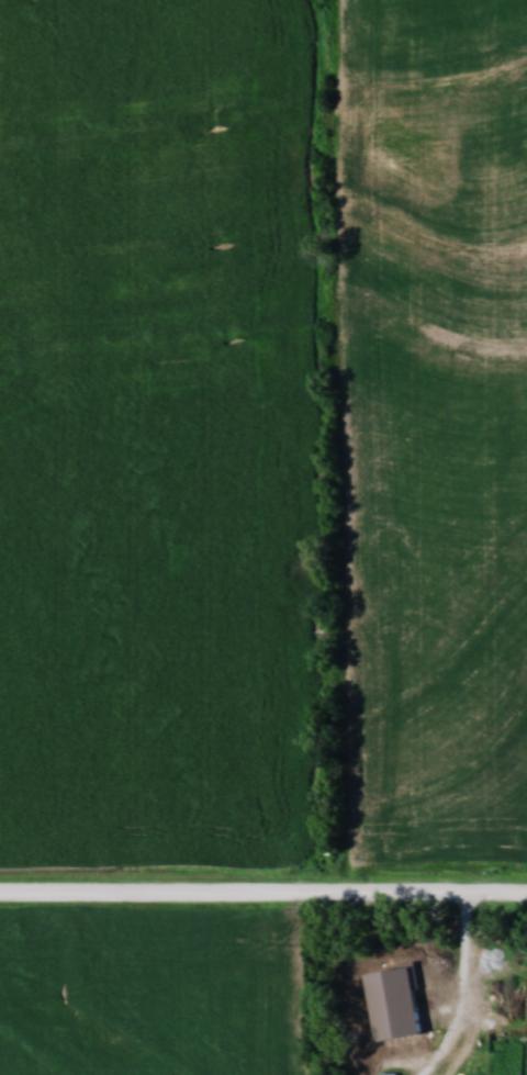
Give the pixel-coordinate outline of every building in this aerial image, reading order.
[(404,997),(383,997),(383,1029),(404,1029),(404,997)]
